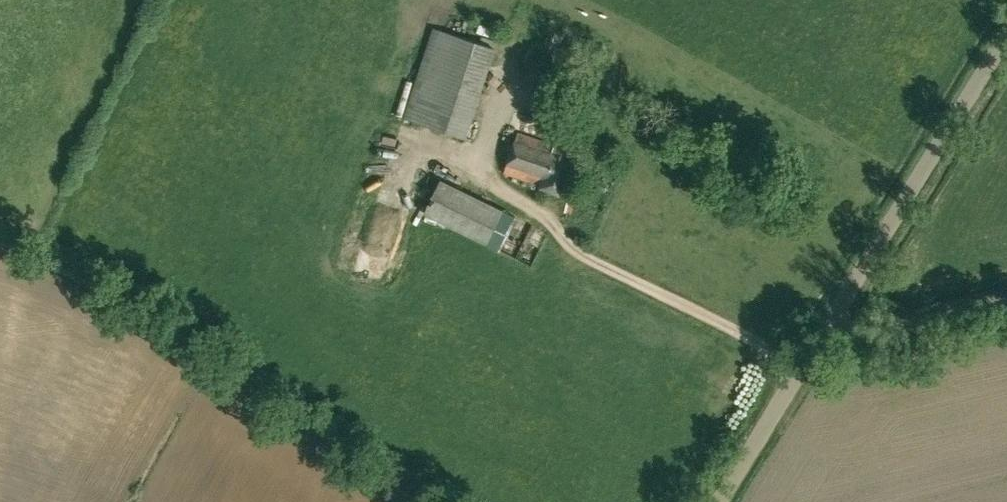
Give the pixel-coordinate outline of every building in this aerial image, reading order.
[(465,137),(495,48),(434,28),(404,118),(465,137)] [(559,194),(574,152),(554,145),(518,133),(504,172),(539,184),(538,187),(559,194)] [(389,160),(390,147),(377,147),(377,160),(389,160)] [(505,210),(441,178),(425,213),(486,244),(505,210)] [(514,227),(507,253),(526,258),(533,232),(514,227)] [(377,232),(369,252),(394,262),(403,242),(377,232)]
